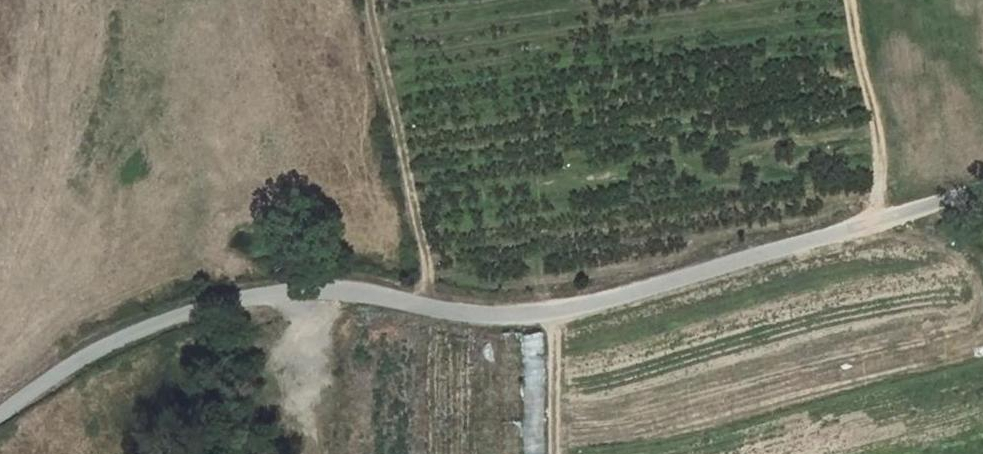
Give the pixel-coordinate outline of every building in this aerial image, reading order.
[(524,335),(527,453),(544,453),(541,334),(524,335)] [(469,444),(453,444),(453,453),(469,453),(469,444)]
